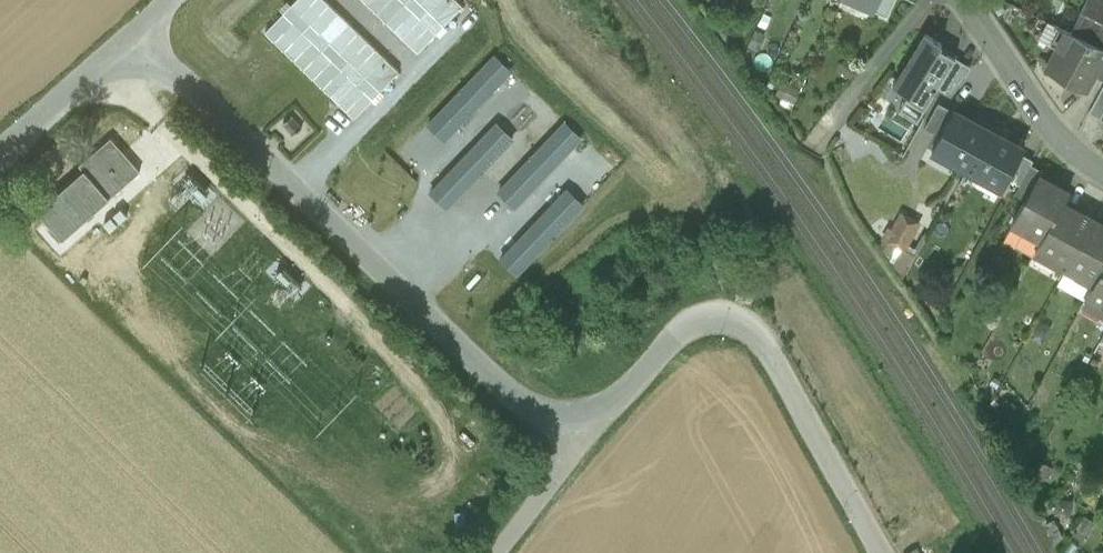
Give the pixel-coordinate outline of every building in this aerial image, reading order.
[(1071,32),(1102,47),(1102,0),(1087,0),(1071,32)] [(1050,23),(1041,41),(1057,50),(1048,68),(1086,90),(1102,59),(1102,47),(1071,32),(1050,23)] [(748,46),(760,51),(766,33),(755,29),(748,46)] [(942,43),(925,33),(894,85),(909,93),(907,97),(925,108),(956,57),(940,47),(942,43)] [(494,54),(426,124),(444,141),(513,71),(494,54)] [(845,57),(836,68),(850,79),(859,67),(845,57)] [(782,80),(775,95),(782,98),(795,104),(801,88),(782,80)] [(795,104),(782,98),(780,104),(792,110),(795,104)] [(939,135),(952,110),(938,103),(925,127),(939,135)] [(967,169),(988,130),(952,110),(939,135),(931,149),(967,169)] [(295,136),(303,128),(292,117),(284,124),(295,136)] [(565,121),(496,191),(515,208),(583,138),(565,121)] [(496,122),(428,192),(447,210),(515,139),(496,122)] [(1019,154),(1022,148),(988,130),(967,169),(1001,188),(1006,178),(1019,154)] [(84,170),(109,199),(140,171),(111,138),(80,165),(84,170)] [(1030,164),(1032,161),(1019,154),(1006,178),(1019,185),(1030,164)] [(1042,171),(1030,164),(1019,185),(1016,192),(1027,198),(1039,176),(1042,171)] [(84,170),(38,210),(63,239),(109,199),(84,170)] [(1042,240),(1062,204),(1068,192),(1039,176),(1027,198),(1014,221),(1025,227),(1023,230),(1042,240)] [(567,188),(498,258),(517,276),(585,205),(567,188)] [(1067,264),(1091,220),(1062,204),(1042,240),(1036,251),(1054,261),(1056,258),(1067,264)] [(888,227),(881,240),(883,240),(895,247),(905,252),(908,247),(916,232),(921,222),(900,211),(891,228),(888,227)] [(1091,220),(1067,264),(1077,269),(1075,272),(1095,283),(1102,268),(1102,226),(1091,220)] [(908,247),(918,252),(926,237),(916,232),(908,247)] [(878,249),(890,255),(895,247),(883,240),(878,249)] [(918,252),(908,247),(905,252),(895,247),(890,255),(888,259),(903,280),(918,252)] [(1095,283),(1085,300),(1102,310),(1102,268),(1095,283)] [(1075,528),(1087,536),(1096,522),(1084,515),(1075,528)]
